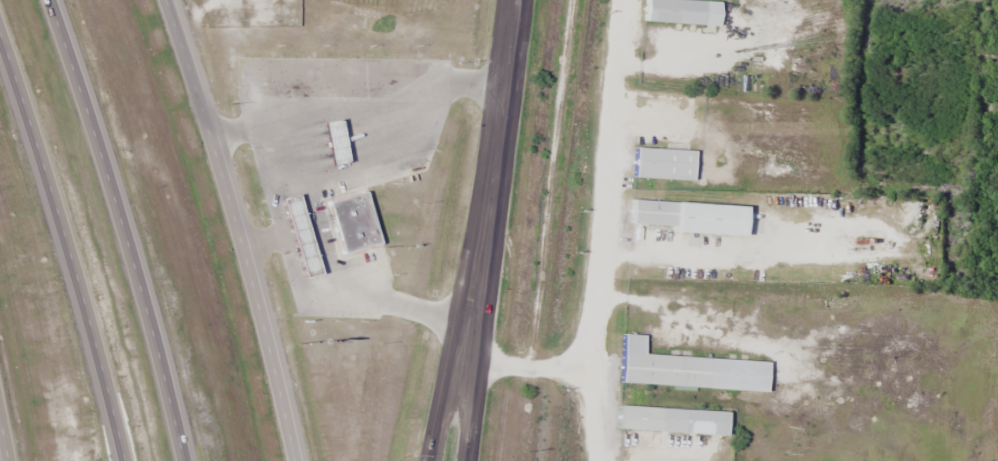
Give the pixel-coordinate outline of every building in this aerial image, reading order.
[(700,26),(701,1),(682,0),(642,0),(641,22),(700,26)] [(344,162),(337,119),(321,121),(327,164),(344,162)] [(690,179),(691,148),(633,147),(632,177),(690,179)] [(339,254),(378,245),(365,190),(326,200),(339,254)] [(297,193),(280,197),(299,278),(316,274),(297,193)] [(630,199),(629,224),(670,226),(670,231),(740,235),(741,204),(630,199)] [(705,387),(706,356),(619,353),(618,384),(705,387)] [(615,429),(680,432),(681,409),(616,405),(615,429)]
